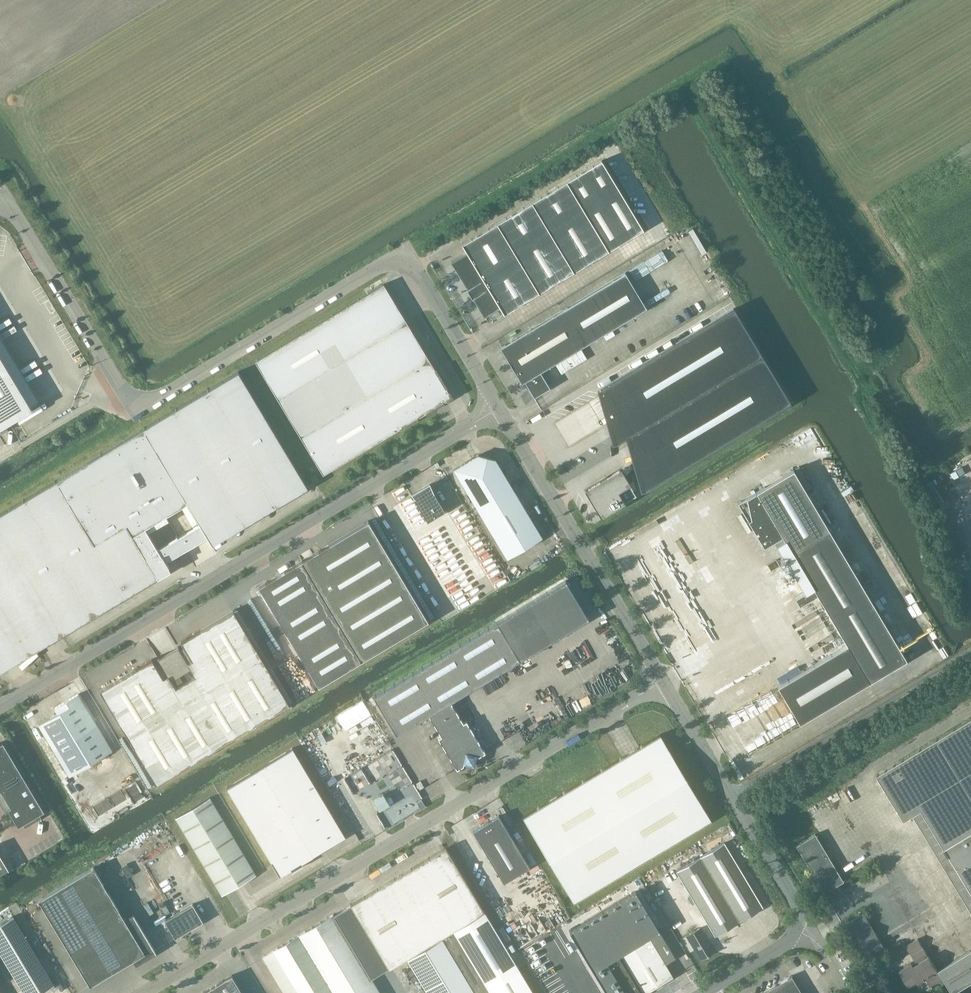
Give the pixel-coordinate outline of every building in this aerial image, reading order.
[(504,314),(608,251),(643,230),(601,160),(462,245),(467,253),(453,262),(484,314),(498,305),(504,314)] [(633,280),(647,271),(641,261),(627,270),(633,280)] [(645,307),(625,273),(563,310),(501,347),(522,382),(519,384),(522,389),(528,386),(534,397),(550,387),(540,371),(583,345),(645,307)] [(384,284),(255,361),(323,474),(447,400),(449,392),(384,284)] [(602,394),(603,393),(618,417),(610,422),(610,423),(616,444),(625,438),(628,436),(638,470),(635,472),(625,478),(621,471),(620,469),(619,470),(587,490),(587,489),(586,490),(586,492),(587,492),(601,515),(600,515),(601,516),(603,515),(634,496),(636,495),(635,494),(628,483),(640,476),(644,490),(790,403),(733,308),(600,388),(602,394)] [(32,409),(0,356),(0,428),(32,409)] [(238,371),(48,485),(0,514),(0,671),(36,649),(48,642),(61,634),(62,635),(62,634),(63,633),(109,606),(112,604),(136,590),(141,586),(151,581),(157,577),(155,572),(167,565),(167,566),(169,566),(166,561),(185,549),(195,543),(206,536),(207,536),(211,543),(212,544),(214,543),(307,487),(238,371)] [(477,455),(454,469),(507,558),(542,537),(495,460),(477,455)] [(599,464),(567,482),(570,488),(602,470),(599,464)] [(950,472),(952,477),(965,472),(962,467),(950,472)] [(799,605),(817,595),(847,644),(777,686),(799,723),(869,681),(906,659),(837,543),(793,469),(756,492),(737,503),(761,543),(763,546),(769,543),(782,535),(784,539),(778,543),(776,544),(804,592),(795,598),(799,605)] [(315,475),(310,478),(313,483),(318,480),(315,475)] [(414,499),(427,521),(444,510),(433,493),(429,483),(422,487),(411,493),(415,498),(414,499)] [(368,520),(258,586),(318,686),(428,620),(368,520)] [(844,528),(834,532),(841,547),(851,543),(844,528)] [(958,576),(970,597),(970,568),(958,576)] [(496,621),(374,696),(396,733),(428,714),(441,736),(438,738),(457,769),(463,765),(464,763),(474,766),(476,756),(479,756),(485,752),(466,721),(463,723),(450,701),(519,659),(588,618),(565,580),(496,621)] [(100,690),(156,783),(289,703),(233,610),(181,641),(192,660),(187,662),(195,675),(175,687),(167,674),(162,677),(151,659),(100,690)] [(273,631),(264,636),(275,658),(285,653),(273,631)] [(619,635),(605,638),(608,650),(622,647),(619,635)] [(929,649),(939,644),(935,636),(925,641),(929,649)] [(615,652),(617,660),(624,658),(622,650),(615,652)] [(297,670),(287,673),(295,695),(305,691),(297,670)] [(38,725),(48,741),(69,776),(112,750),(78,694),(54,708),(57,713),(48,719),(38,725)] [(352,702),(355,711),(366,708),(364,699),(352,702)] [(729,714),(735,727),(752,718),(745,705),(729,714)] [(879,774),(907,819),(924,809),(970,887),(970,719),(879,774)] [(303,745),(314,740),(310,731),(299,736),(303,745)] [(574,902),(711,820),(660,734),(522,816),(574,902)] [(18,827),(44,811),(3,742),(0,744),(0,796),(18,827)] [(313,856),(345,837),(292,748),(227,787),(271,861),(280,876),(291,869),(292,871),(303,864),(302,862),(313,856)] [(363,783),(381,814),(408,797),(390,767),(363,783)] [(419,768),(410,773),(413,779),(422,774),(419,768)] [(717,787),(721,785),(716,772),(711,774),(717,787)] [(175,818),(222,895),(256,875),(210,797),(175,818)] [(412,798),(407,800),(411,810),(424,804),(422,799),(414,803),(412,798)] [(354,801),(342,808),(357,837),(370,830),(358,807),(357,808),(354,801)] [(472,831),(503,882),(529,867),(498,815),(472,831)] [(796,845),(824,892),(843,881),(815,834),(796,845)] [(834,852),(847,844),(843,838),(830,846),(834,852)] [(676,871),(703,916),(715,936),(763,907),(724,842),(676,871)] [(445,847),(350,904),(351,905),(389,967),(389,968),(407,958),(428,992),(533,992),(445,847)] [(9,869),(0,855),(0,874),(9,869)] [(93,867),(38,900),(90,986),(135,958),(137,961),(155,950),(134,915),(125,920),(93,867)] [(569,931),(606,992),(645,992),(667,980),(668,982),(671,980),(670,978),(673,976),(665,964),(675,957),(659,930),(635,891),(569,931)] [(175,938),(203,922),(192,904),(165,920),(175,938)] [(371,978),(389,967),(351,905),(334,915),(371,978)] [(866,962),(885,951),(863,913),(844,925),(866,962)] [(334,915),(334,914),(333,914),(263,957),(284,992),(380,992),(371,978),(334,915)] [(48,989),(54,985),(13,916),(0,924),(0,953),(24,992),(41,992),(48,989)] [(708,940),(701,929),(700,927),(687,935),(701,959),(714,951),(708,940)] [(918,939),(910,943),(906,945),(917,963),(913,966),(911,963),(900,970),(908,985),(916,980),(918,983),(926,978),(932,987),(943,980),(937,971),(938,971),(929,956),(928,957),(918,939)] [(510,951),(515,949),(512,942),(507,945),(510,951)] [(970,952),(958,959),(941,970),(955,992),(970,983),(970,951),(970,952)] [(201,992),(243,992),(232,975),(201,992)] [(791,975),(761,992),(802,992),(791,975)] [(13,990),(17,987),(13,981),(9,984),(13,990)]
